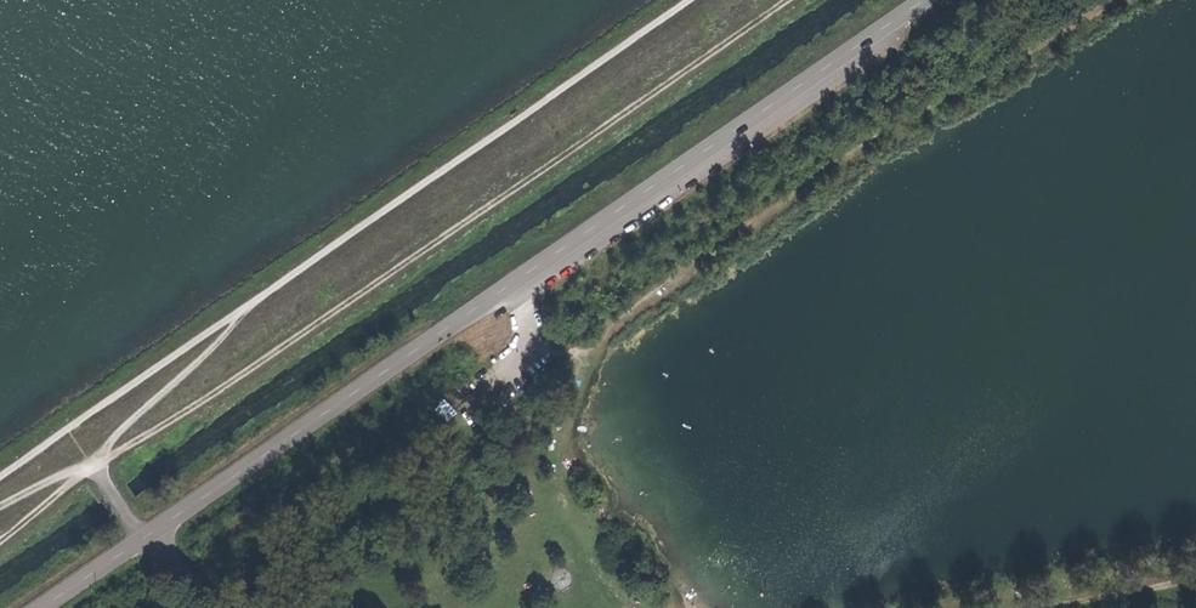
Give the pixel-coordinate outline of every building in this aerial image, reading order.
[(690,186),(720,168),(716,161),(686,179),(690,186)]
